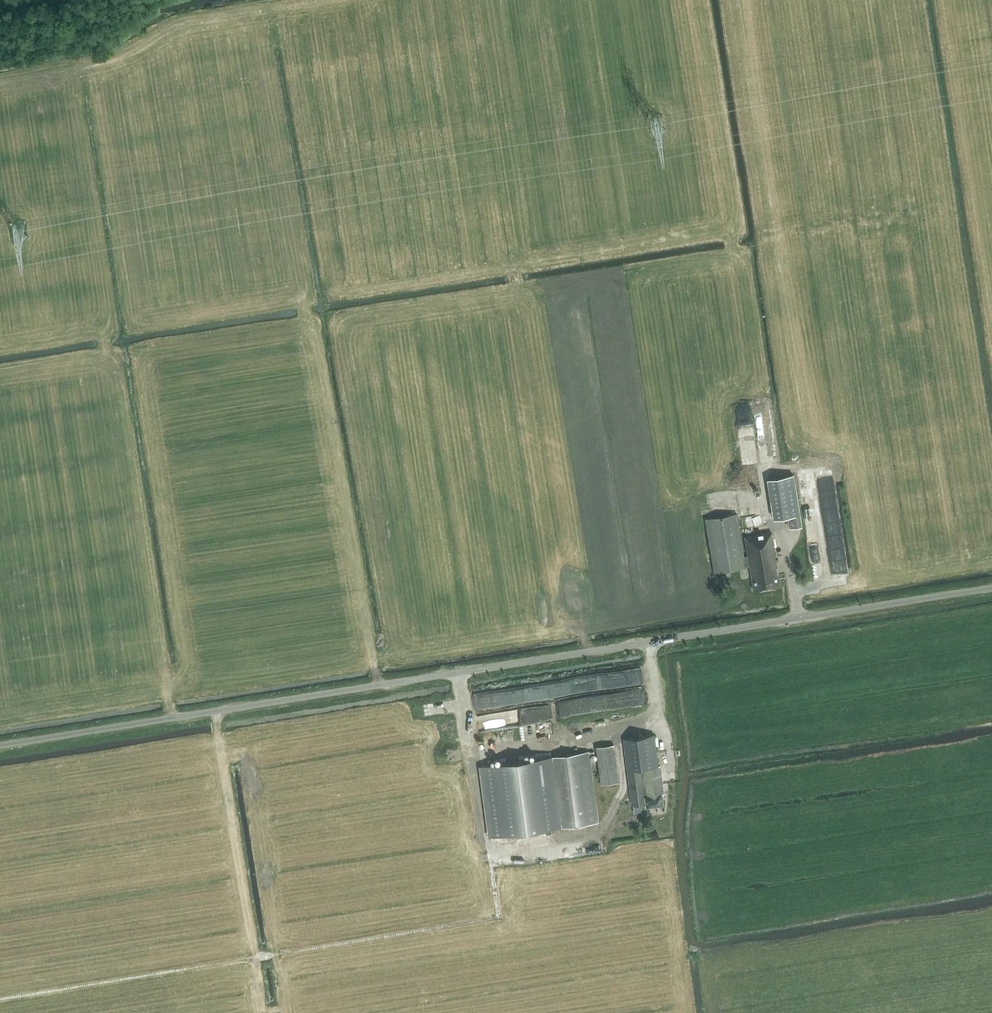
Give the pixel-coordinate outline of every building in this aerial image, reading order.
[(767,402),(754,404),(759,439),(772,437),(767,402)] [(793,474),(767,478),(774,519),(799,515),(793,474)] [(749,567),(752,590),(780,586),(772,532),(744,537),(747,556),(743,556),(736,514),(704,519),(713,572),(749,567)] [(812,549),(824,546),(818,517),(806,520),(812,549)] [(815,579),(830,577),(826,547),(811,549),(815,579)] [(603,688),(644,684),(642,668),(607,671),(608,678),(602,678),(603,688)] [(620,691),(589,695),(590,703),(585,704),(586,712),(622,707),(620,691)] [(654,733),(623,738),(632,805),(646,803),(647,807),(664,805),(663,800),(662,793),(664,793),(660,764),(658,765),(654,733)] [(613,743),(595,745),(601,784),(619,782),(613,743)] [(550,827),(555,826),(598,820),(588,750),(481,765),(491,835),(545,828),(550,827)]
